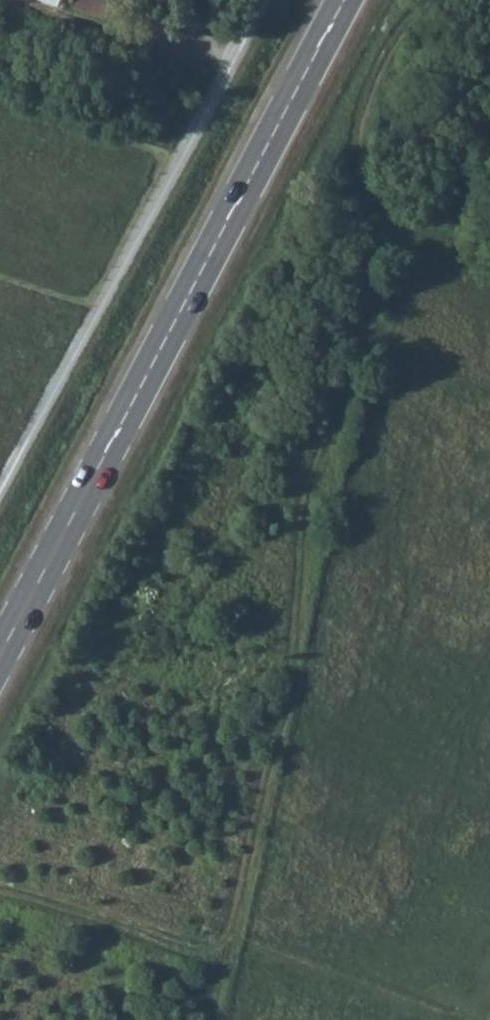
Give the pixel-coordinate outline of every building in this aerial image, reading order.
[(76,6),(103,16),(109,0),(78,0),(76,6)] [(330,193),(325,205),(327,205),(340,209),(344,198),(330,193)]
